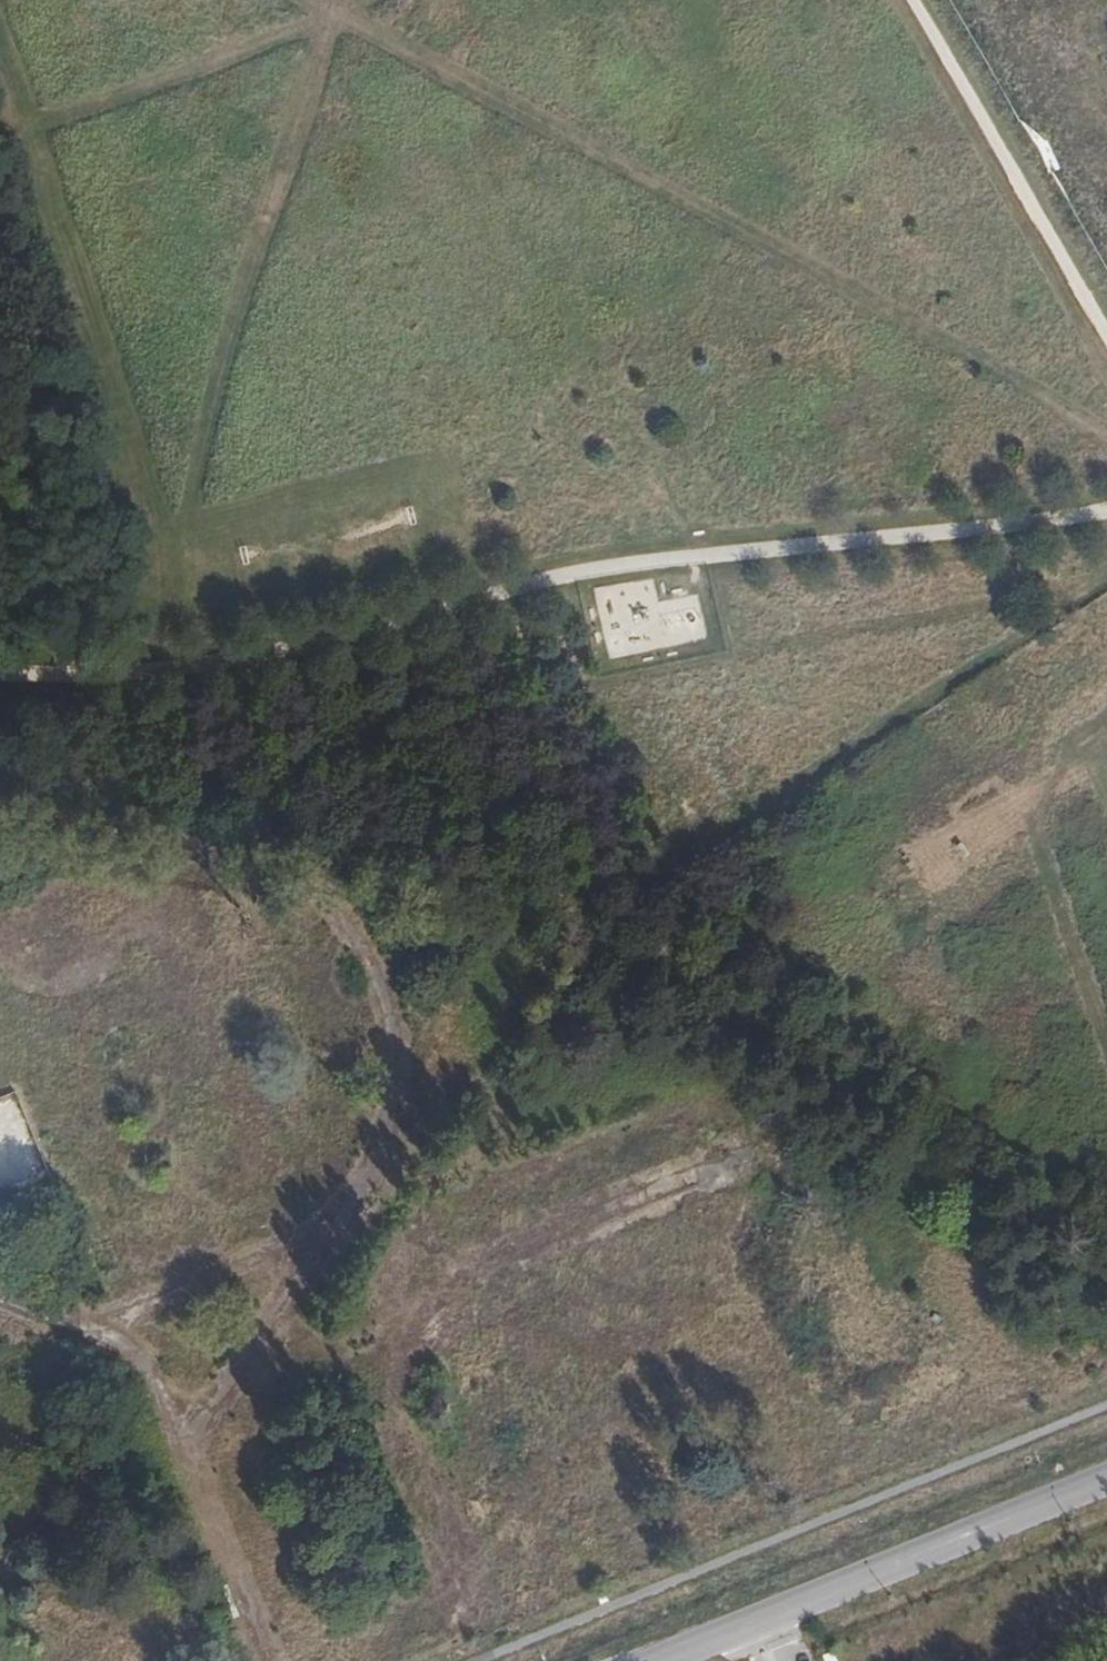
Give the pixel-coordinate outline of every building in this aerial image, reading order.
[(1062,0),(1090,47),(1106,37),(1106,0),(1062,0)]
